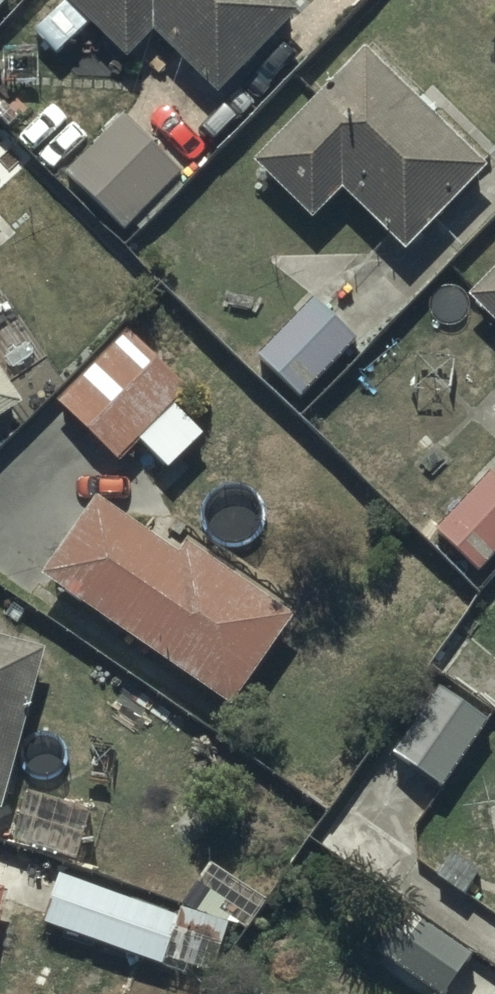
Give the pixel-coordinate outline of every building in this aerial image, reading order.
[(2,0),(0,0),(0,26),(14,13),(2,0)] [(272,0),(67,0),(54,13),(123,81),(156,47),(216,106),(297,24),(272,0)] [(488,181),(366,62),(256,173),(313,229),(343,198),(409,262),(488,181)] [(126,244),(184,184),(113,118),(57,180),(126,244)] [(470,307),(494,332),(494,285),(470,307)] [(317,307),(259,367),(305,412),(363,352),(354,343),(365,333),(337,306),(327,317),(317,307)] [(0,324),(0,434),(27,416),(5,382),(28,368),(0,324)] [(169,482),(204,445),(172,415),(190,397),(129,336),(60,406),(122,468),(138,451),(169,482)] [(490,485),(437,549),(482,586),(494,570),(494,489),(490,485)] [(94,513),(43,588),(234,719),(294,630),(182,554),(173,567),(94,513)] [(47,665),(0,651),(0,819),(47,665)] [(432,694),(389,762),(447,799),(490,731),(432,694)] [(190,925),(61,885),(46,933),(175,974),(190,925)] [(380,957),(430,993),(454,993),(473,967),(406,920),(380,957)]
